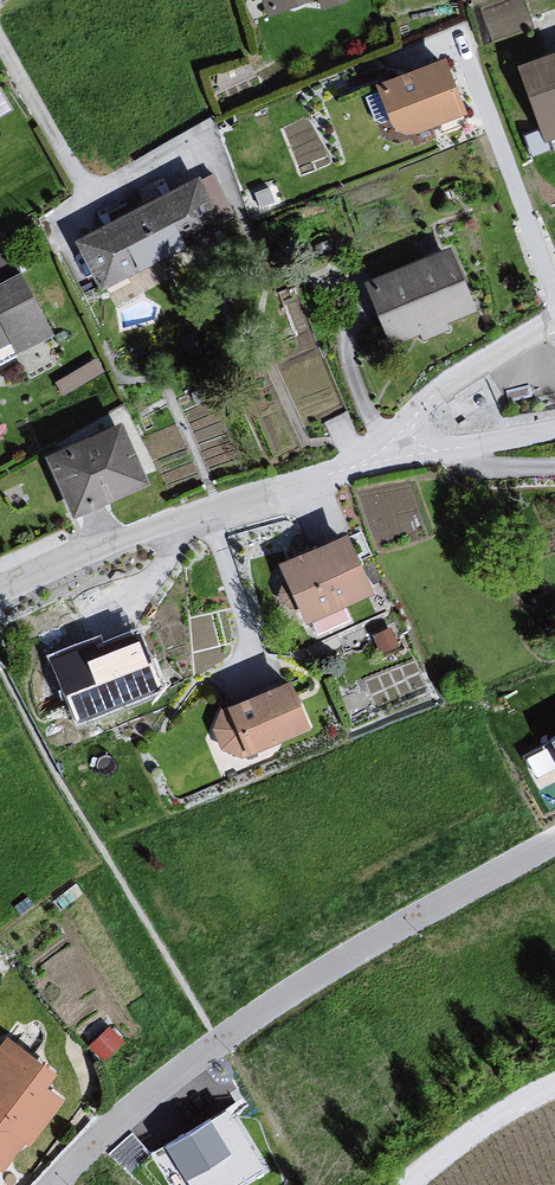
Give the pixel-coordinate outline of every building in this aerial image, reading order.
[(258,16),(297,0),(253,0),(258,16)] [(322,12),(353,0),(315,0),(322,12)] [(506,68),(537,145),(554,140),(554,53),(506,68)] [(445,63),(362,86),(381,131),(395,139),(405,137),(467,123),(445,63)] [(192,175),(66,244),(98,294),(218,231),(192,175)] [(441,249),(352,285),(377,341),(386,346),(404,344),(471,317),(441,249)] [(0,284),(0,347),(5,344),(11,357),(48,335),(15,277),(0,284)] [(106,424),(31,459),(58,521),(138,488),(106,424)] [(335,536),(267,566),(297,626),(365,595),(335,536)] [(153,694),(127,636),(44,660),(69,727),(153,694)] [(290,684),(226,712),(216,728),(224,748),(245,757),(309,729),(290,684)] [(14,1149),(19,1153),(57,1105),(36,1092),(44,1079),(0,1045),(0,1169),(14,1149)] [(162,1147),(184,1184),(243,1184),(264,1172),(227,1109),(162,1147)]
